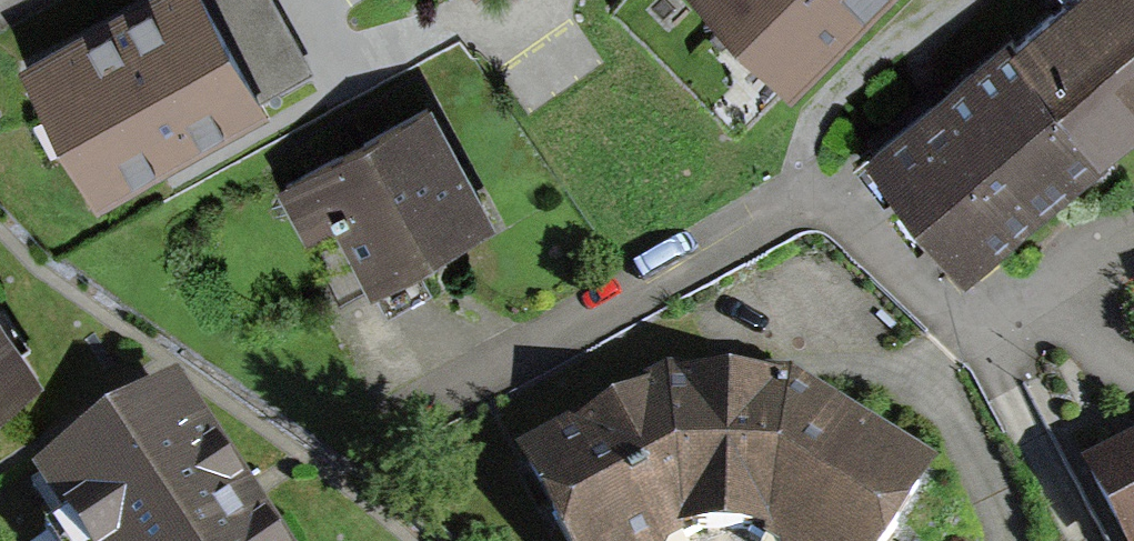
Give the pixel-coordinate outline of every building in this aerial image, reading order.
[(18,71),(95,210),(264,118),(255,103),(308,74),(268,0),(148,0),(18,71)] [(783,89),(872,0),(694,0),(783,89)] [(1021,60),(1108,166),(1133,144),(1133,0),(1092,0),(1021,60)] [(1108,166),(1021,60),(1011,47),(865,170),(964,290),(1108,166)] [(426,106),(275,190),(308,247),(312,245),(342,300),(367,286),(373,298),(495,231),(426,106)] [(29,373),(0,330),(0,392),(29,373)] [(517,440),(576,540),(678,540),(691,534),(686,522),(763,523),(755,535),(765,540),(881,540),(934,459),(791,365),(669,359),(517,440)] [(12,465),(64,540),(281,540),(160,364),(12,465)] [(1081,456),(1127,540),(1133,540),(1133,427),(1081,456)]
